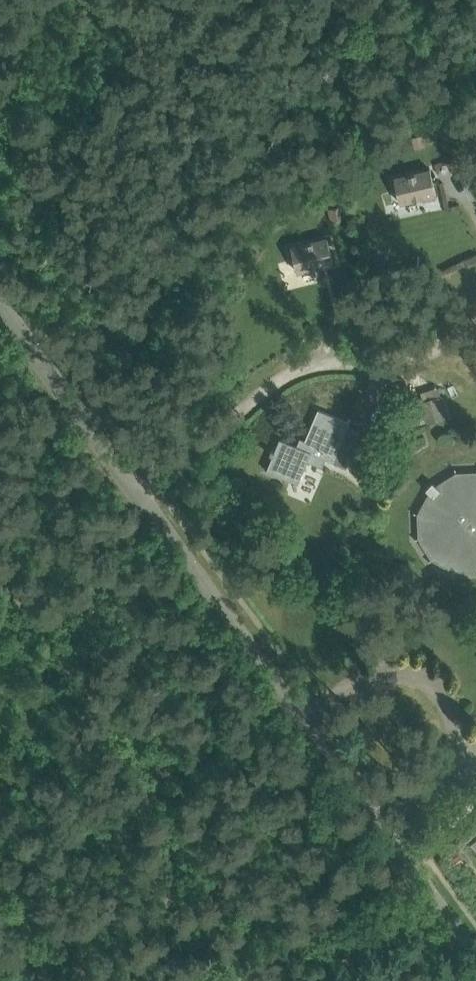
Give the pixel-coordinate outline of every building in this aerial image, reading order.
[(475,142),(475,110),(461,121),(475,142)] [(448,150),(444,136),(432,140),(435,153),(448,150)] [(393,176),(399,203),(437,196),(431,168),(393,176)] [(291,245),(297,273),(334,264),(327,237),(291,245)] [(391,405),(397,428),(448,415),(443,394),(440,395),(438,386),(420,391),(421,397),(391,405)] [(298,483),(308,460),(322,466),(325,459),(346,468),(361,431),(348,426),(350,422),(318,409),(302,448),(280,439),(274,451),(271,450),(269,454),(273,455),(266,470),(298,483)] [(432,482),(426,489),(432,495),(419,511),(422,536),(434,556),(453,566),(475,566),(475,478),(471,477),(459,479),(446,484),(439,488),(432,482)]
